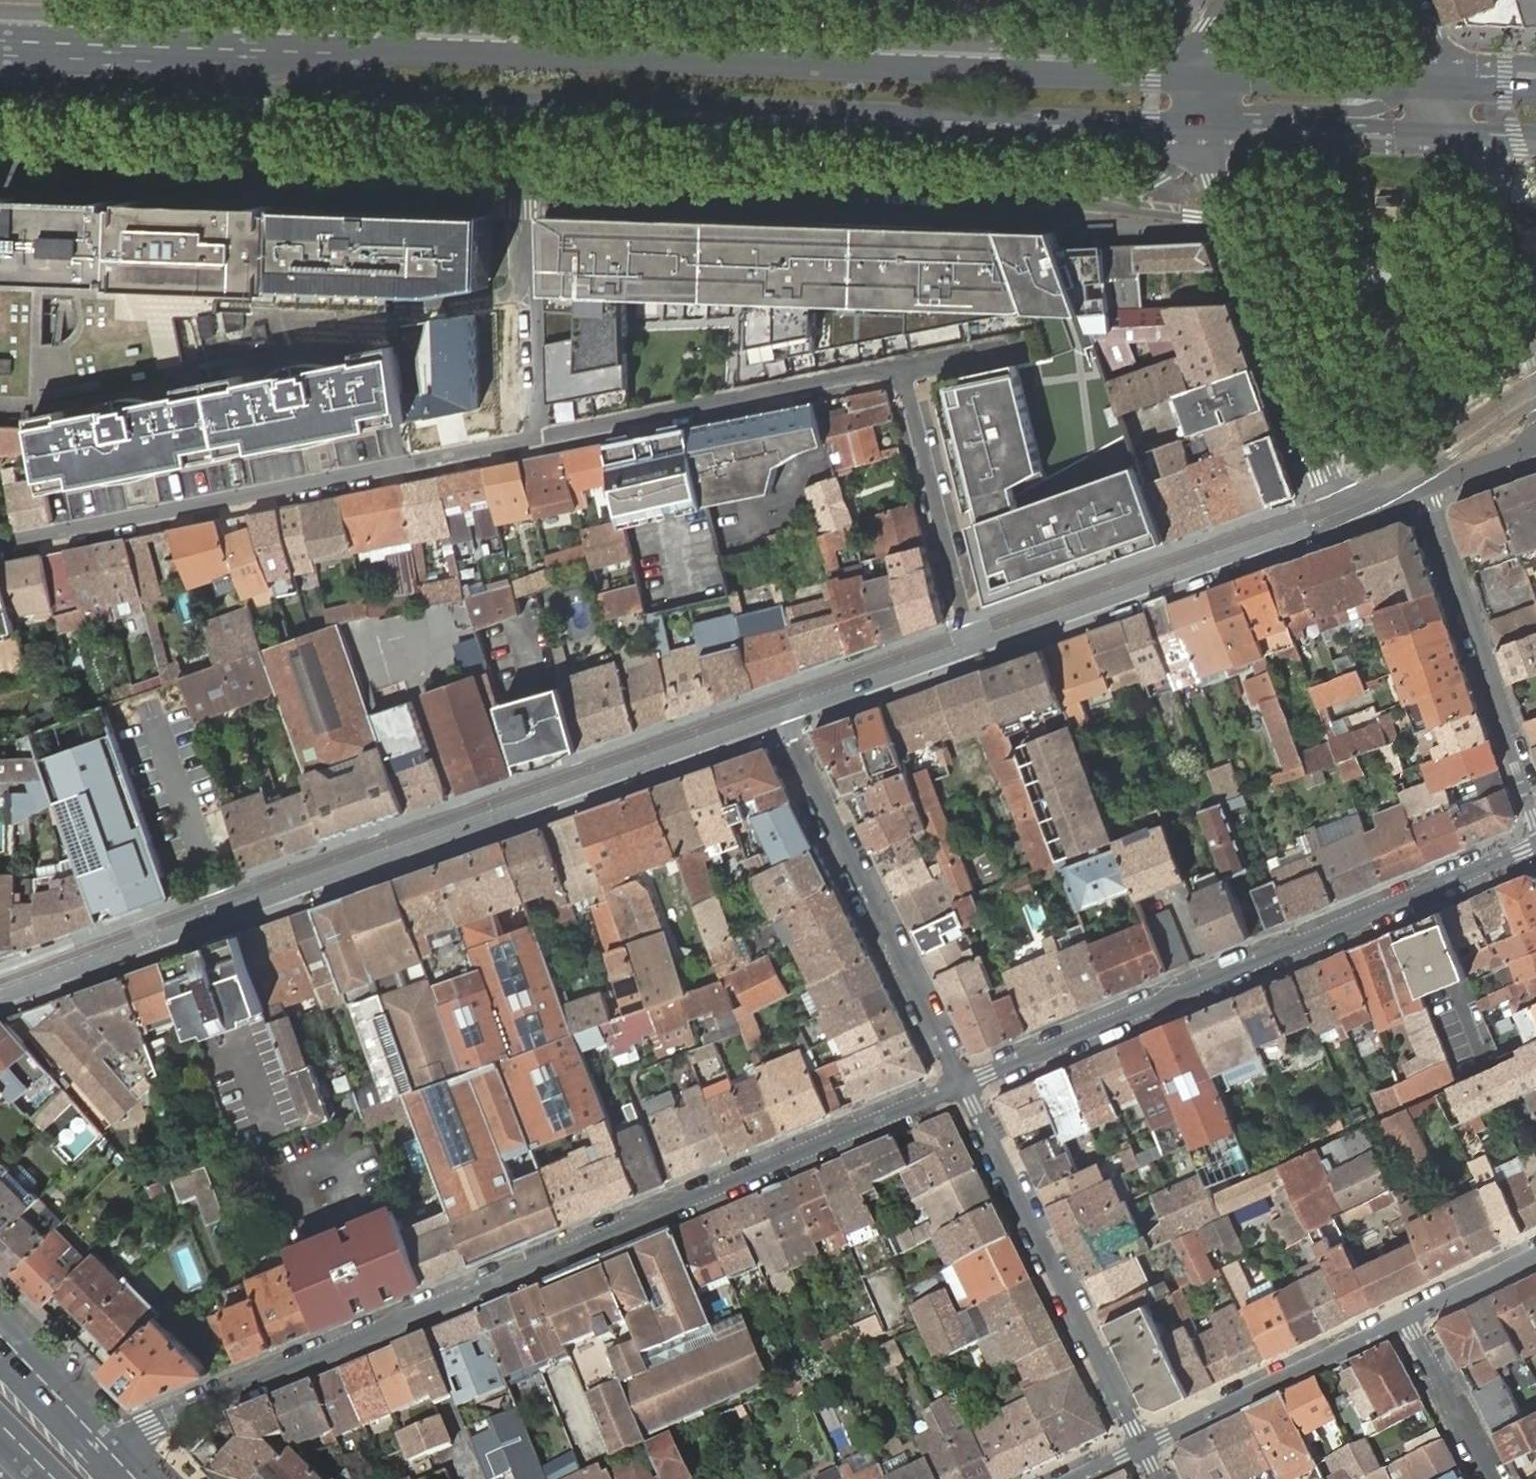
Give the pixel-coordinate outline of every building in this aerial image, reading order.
[(1513,0),(1440,0),(1449,24),(1467,17),(1477,13),(1513,0)] [(1477,13),(1481,24),(1535,26),(1535,0),(1513,0),(1477,13)] [(1481,24),(1477,13),(1467,17),(1470,24),(1481,24)] [(198,204),(158,202),(123,201),(123,207),(116,207),(116,201),(76,200),(3,197),(0,279),(114,283),(114,278),(120,278),(120,286),(279,292),(279,288),(390,292),(426,293),(458,294),(492,289),(494,213),(288,207),(288,212),(275,212),(275,206),(198,204)] [(1008,334),(1038,328),(1026,312),(997,231),(946,229),(945,235),(894,234),(895,227),(832,225),(832,231),(743,229),(743,222),(670,220),(669,226),(618,224),(618,218),(545,215),(545,217),(546,268),(551,423),(552,424),(599,415),(648,405),(697,395),(739,387),(783,378),(816,372),(827,370),(866,362),(895,356),(932,349),(955,344),(979,340),(1008,334)] [(669,226),(670,220),(618,218),(618,224),(669,226)] [(832,231),(832,225),(743,222),(743,229),(832,231)] [(945,235),(946,229),(895,227),(894,234),(945,235)] [(1056,232),(997,231),(1026,312),(1081,312),(1062,249),(1056,232)] [(1142,271),(1216,267),(1207,242),(1150,245),(1139,246),(1135,246),(1137,271),(1142,271)] [(1144,308),(1142,271),(1137,271),(1135,246),(1109,247),(1105,248),(1114,309),(1144,308)] [(1070,249),(1062,249),(1081,312),(1095,342),(1128,341),(1157,339),(1185,338),(1174,307),(1144,308),(1114,309),(1105,248),(1097,248),(1070,249)] [(1252,368),(1229,304),(1174,307),(1185,338),(1157,339),(1161,349),(1153,351),(1157,362),(1189,351),(1192,359),(1119,385),(1112,388),(1121,414),(1157,402),(1176,395),(1182,393),(1246,370),(1252,368)] [(246,313),(226,312),(225,333),(246,329),(246,313)] [(217,335),(213,314),(201,316),(206,337),(217,335)] [(486,406),(483,314),(433,315),(436,387),(414,392),(416,421),(486,406)] [(257,340),(270,339),(267,324),(255,326),(257,340)] [(271,346),(270,339),(257,340),(254,341),(255,349),(271,346)] [(1095,342),(1106,373),(1113,371),(1136,363),(1128,341),(1095,342)] [(46,477),(48,492),(110,480),(169,468),(289,445),(347,433),(408,422),(403,382),(399,346),(361,354),(363,361),(246,383),(244,376),(184,388),(185,395),(68,418),(67,410),(36,416),(37,426),(41,450),(43,462),(44,465),(46,477)] [(15,374),(16,358),(0,357),(0,374),(15,374)] [(1259,389),(1252,368),(1246,370),(1182,393),(1176,395),(1191,436),(1197,434),(1214,428),(1261,411),(1267,409),(1259,389)] [(934,383),(965,516),(1044,481),(1015,369),(934,383)] [(1106,373),(1112,388),(1119,385),(1113,371),(1106,373)] [(859,429),(872,426),(895,420),(888,390),(885,389),(849,396),(854,411),(859,429)] [(854,411),(849,396),(845,397),(850,412),(830,418),(825,401),(816,403),(821,420),(826,437),(859,429),(854,411)] [(821,420),(816,403),(788,408),(719,422),(721,431),(693,437),(708,501),(772,486),(779,459),(801,447),(827,439),(826,437),(821,420)] [(1276,435),(1267,409),(1261,411),(1214,428),(1197,434),(1191,436),(1184,439),(1193,464),(1226,452),(1250,444),(1276,435)] [(15,424),(33,423),(33,410),(26,410),(26,416),(15,417),(15,424)] [(721,431),(719,422),(691,427),(693,437),(721,431)] [(37,426),(0,427),(0,437),(2,449),(4,457),(10,456),(8,448),(35,443),(36,451),(41,450),(37,426)] [(881,459),(903,453),(901,446),(879,452),(872,426),(859,429),(826,437),(827,439),(829,446),(839,443),(845,461),(834,464),(837,471),(847,469),(860,465),(881,459)] [(693,437),(691,427),(654,434),(639,437),(604,444),(614,483),(617,494),(622,512),(623,518),(624,523),(647,518),(652,516),(655,516),(673,512),(676,511),(681,510),(709,503),(708,501),(693,437)] [(1277,434),(1276,435),(1250,444),(1271,505),(1273,505),(1296,496),(1297,493),(1277,434)] [(1136,456),(1129,439),(1044,481),(965,516),(985,607),(1168,542),(1136,456)] [(1172,443),(1136,456),(1168,542),(1215,525),(1193,464),(1184,439),(1172,443)] [(839,443),(829,446),(834,464),(845,461),(839,443)] [(614,483),(604,444),(588,448),(598,487),(608,484),(611,495),(617,494),(614,483)] [(1250,444),(1226,452),(1247,513),(1271,505),(1250,444)] [(598,487),(588,448),(583,449),(593,488),(598,487)] [(593,488),(583,449),(565,452),(576,493),(578,499),(580,509),(591,506),(587,490),(593,488)] [(34,451),(36,463),(43,462),(41,450),(36,451),(34,451)] [(576,493),(565,452),(523,460),(538,520),(539,520),(539,516),(537,509),(547,506),(549,514),(564,510),(562,502),(578,499),(576,493)] [(1226,452),(1193,464),(1215,525),(1247,513),(1226,452)] [(538,520),(523,460),(485,468),(497,517),(500,529),(524,523),(538,520)] [(497,517),(485,468),(442,476),(455,543),(467,540),(461,513),(460,507),(481,502),(482,508),(488,536),(501,532),(500,529),(497,517)] [(7,475),(17,530),(53,522),(48,492),(46,477),(20,482),(18,473),(7,475)] [(1498,488),(1519,546),(1535,540),(1535,474),(1498,488)] [(455,543),(442,476),(403,484),(413,535),(414,540),(416,552),(427,606),(467,598),(465,588),(458,555),(450,556),(454,578),(430,583),(422,541),(421,533),(443,529),(445,537),(447,544),(455,543)] [(854,523),(838,476),(808,487),(817,521),(819,531),(821,535),(854,523)] [(413,535),(403,484),(342,496),(354,546),(356,552),(373,548),(372,543),(413,535)] [(1453,513),(1474,573),(1496,565),(1499,564),(1501,571),(1499,572),(1504,586),(1529,578),(1519,546),(1498,488),(1457,503),(1453,513)] [(622,512),(617,494),(611,495),(615,513),(622,512)] [(354,546),(342,496),(303,504),(315,555),(316,560),(322,559),(321,553),(327,552),(329,557),(340,555),(339,549),(354,546)] [(892,554),(926,545),(915,501),(872,517),(873,523),(879,522),(885,550),(880,551),(881,557),(892,554)] [(461,513),(482,508),(481,502),(460,507),(461,513)] [(683,515),(710,509),(709,503),(681,510),(683,515)] [(315,555),(303,504),(250,514),(272,580),(275,588),(281,605),(288,602),(275,563),(272,550),(289,547),(291,559),(307,556),(315,555)] [(539,516),(549,514),(547,506),(537,509),(539,516)] [(674,517),(673,512),(655,516),(656,521),(674,517)] [(272,580),(250,514),(243,515),(220,520),(229,544),(237,569),(244,590),(246,598),(275,588),(272,580)] [(596,569),(634,558),(626,528),(624,523),(623,518),(585,528),(589,543),(593,557),(596,569)] [(624,523),(626,528),(648,523),(647,518),(624,523)] [(229,544),(220,520),(172,529),(192,584),(218,575),(224,592),(234,589),(241,610),(246,627),(221,636),(215,620),(206,623),(216,656),(219,663),(220,666),(264,650),(257,629),(246,598),(244,590),(237,569),(229,544)] [(819,531),(817,521),(803,526),(805,536),(819,531)] [(1405,521),(1356,538),(1380,609),(1437,589),(1415,526),(1405,521)] [(879,522),(873,523),(880,551),(885,550),(879,522)] [(858,539),(854,523),(821,535),(824,551),(858,539)] [(172,529),(144,535),(160,595),(143,599),(144,602),(160,597),(168,594),(171,605),(172,610),(198,601),(192,586),(192,584),(172,529)] [(421,533),(422,541),(445,537),(443,529),(421,533)] [(769,536),(771,545),(772,546),(787,541),(784,531),(769,536)] [(144,535),(128,538),(143,599),(160,595),(144,535)] [(414,540),(413,535),(372,543),(373,548),(414,540)] [(143,599),(128,538),(97,544),(112,604),(113,610),(116,619),(146,611),(144,603),(144,602),(143,599)] [(1380,609),(1356,538),(1299,559),(1321,621),(1324,630),(1327,639),(1356,629),(1362,627),(1365,622),(1362,616),(1377,611),(1380,609)] [(552,570),(593,557),(589,543),(548,555),(551,567),(552,570)] [(112,604),(97,544),(67,550),(82,608),(83,612),(112,604)] [(912,633),(945,621),(926,545),(892,554),(898,576),(912,633)] [(356,552),(354,546),(339,549),(340,555),(356,552)] [(275,563),(291,559),(289,547),(272,550),(275,563)] [(82,608),(67,550),(45,554),(2,563),(14,614),(55,606),(56,615),(82,608)] [(382,615),(427,606),(416,552),(390,556),(396,593),(367,599),(367,602),(371,617),(382,615)] [(316,560),(315,555),(307,556),(310,571),(317,569),(316,560)] [(1299,559),(1269,569),(1294,640),(1306,635),(1303,627),(1321,621),(1299,559)] [(2,563),(0,563),(0,635),(19,631),(14,614),(2,563)] [(555,584),(552,570),(551,567),(513,581),(517,598),(538,591),(555,584)] [(867,578),(864,567),(831,577),(832,581),(832,582),(838,581),(840,586),(867,578)] [(1269,569),(1239,580),(1259,637),(1273,633),(1282,656),(1293,652),(1298,650),(1294,640),(1269,569)] [(631,584),(640,582),(637,572),(629,574),(631,584)] [(599,584),(602,593),(609,591),(612,590),(609,578),(605,579),(604,573),(597,574),(599,584)] [(884,643),(912,633),(898,576),(869,583),(884,643)] [(517,598),(513,581),(512,577),(491,583),(493,588),(474,594),(473,589),(472,586),(465,588),(467,598),(468,598),(477,628),(521,616),(517,598)] [(851,655),(884,643),(869,583),(867,578),(840,586),(838,581),(832,582),(851,655)] [(1259,637),(1239,580),(1213,589),(1240,664),(1246,663),(1246,664),(1250,662),(1260,659),(1266,657),(1259,637)] [(788,609),(803,671),(851,655),(832,582),(832,581),(823,583),(828,599),(788,609)] [(608,616),(646,606),(643,594),(640,582),(631,584),(612,590),(609,591),(602,593),(608,616)] [(493,588),(491,583),(473,589),(474,594),(493,588)] [(773,585),(777,600),(785,598),(781,583),(773,585)] [(1240,664),(1213,589),(1200,594),(1228,669),(1231,676),(1248,670),(1246,664),(1246,663),(1240,664)] [(1437,589),(1380,609),(1377,611),(1379,617),(1387,641),(1447,619),(1437,589)] [(181,677),(179,669),(171,672),(154,609),(171,605),(168,594),(160,597),(144,602),(144,603),(146,611),(160,666),(165,685),(182,679),(181,677)] [(1200,594),(1171,603),(1198,673),(1200,678),(1228,669),(1200,594)] [(734,608),(731,595),(715,599),(717,607),(717,611),(729,609),(734,608)] [(741,635),(756,688),(780,680),(803,671),(788,609),(785,598),(777,600),(778,606),(771,608),(771,609),(750,613),(750,612),(742,614),(741,609),(735,610),(741,635)] [(715,599),(689,604),(696,630),(701,650),(707,649),(708,654),(736,648),(733,637),(741,635),(735,610),(734,608),(729,609),(731,618),(723,620),(722,617),(702,621),(699,611),(717,607),(715,599)] [(285,619),(292,640),(307,635),(301,614),(293,616),(288,602),(281,605),(285,619)] [(340,623),(371,617),(367,602),(327,612),(330,626),(340,623)] [(1171,603),(1149,612),(1177,687),(1196,680),(1194,675),(1198,673),(1171,603)] [(113,610),(112,604),(83,612),(87,626),(116,619),(113,610)] [(1499,647),(1535,633),(1535,605),(1490,620),(1499,647)] [(330,626),(327,612),(326,609),(317,611),(320,622),(318,623),(319,631),(330,626)] [(241,610),(215,620),(221,636),(246,627),(241,610)] [(660,620),(658,611),(648,613),(650,623),(660,620)] [(1362,616),(1365,622),(1379,617),(1377,611),(1362,616)] [(1149,612),(1124,621),(1145,675),(1151,690),(1153,696),(1173,689),(1177,688),(1177,687),(1149,612)] [(1390,647),(1398,670),(1458,649),(1447,619),(1387,641),(1390,647)] [(674,717),(715,703),(701,650),(696,630),(688,632),(692,647),(668,655),(663,638),(660,620),(650,623),(658,653),(674,717)] [(1124,621),(1091,632),(1112,687),(1140,677),(1145,675),(1124,621)] [(368,705),(340,623),(330,626),(319,631),(307,635),(292,640),(264,650),(277,689),(283,704),(306,771),(307,775),(330,840),(356,830),(380,822),(406,813),(383,748),(378,732),(368,705)] [(361,633),(370,662),(398,654),(389,625),(361,633)] [(1091,632),(1044,649),(1068,711),(1073,726),(1090,720),(1085,705),(1077,683),(1082,681),(1088,679),(1099,675),(1104,690),(1112,687),(1091,632)] [(30,675),(21,633),(0,638),(0,661),(4,680),(30,675)] [(1499,647),(1511,681),(1535,672),(1535,633),(1499,647)] [(701,650),(715,703),(756,688),(741,635),(733,637),(736,648),(708,654),(707,649),(701,650)] [(1387,641),(1373,645),(1375,652),(1390,647),(1387,641)] [(628,645),(616,648),(620,664),(628,662),(627,659),(631,657),(628,645)] [(1044,649),(987,670),(1016,748),(1073,726),(1068,711),(1044,649)] [(1458,649),(1398,670),(1407,696),(1409,702),(1468,679),(1458,649)] [(203,717),(277,689),(264,650),(220,666),(219,663),(181,677),(182,679),(196,720),(203,717)] [(638,730),(674,717),(658,653),(651,655),(650,652),(631,657),(627,659),(628,662),(620,664),(638,730)] [(1342,657),(1335,659),(1340,676),(1348,673),(1359,669),(1353,653),(1342,657)] [(219,663),(216,656),(179,669),(181,677),(219,663)] [(1271,671),(1266,657),(1260,659),(1259,676),(1271,671)] [(582,750),(638,730),(620,664),(602,670),(604,678),(592,682),(589,674),(568,681),(563,682),(564,687),(581,746),(582,750)] [(559,667),(563,682),(568,681),(564,665),(559,667)] [(1340,676),(1312,686),(1319,707),(1326,704),(1367,690),(1364,683),(1359,669),(1348,673),(1340,676)] [(604,678),(602,670),(589,674),(592,682),(604,678)] [(942,685),(926,691),(945,739),(979,726),(993,761),(1005,785),(1008,783),(1039,868),(1058,860),(1016,748),(987,670),(942,685)] [(503,710),(502,709),(491,671),(430,693),(443,732),(492,714),(503,710)] [(1263,702),(1287,770),(1305,764),(1300,753),(1271,671),(1259,676),(1268,700),(1263,702)] [(1082,681),(1077,683),(1082,698),(1104,690),(1099,675),(1088,679),(1082,681)] [(1478,709),(1468,679),(1409,702),(1419,731),(1428,728),(1478,709)] [(565,756),(582,750),(581,746),(564,687),(546,694),(563,751),(565,756)] [(926,691),(884,706),(905,763),(912,760),(909,751),(937,741),(939,750),(944,748),(948,747),(945,739),(926,691)] [(521,772),(565,756),(563,751),(546,694),(502,709),(503,710),(521,772)] [(1238,700),(1243,715),(1250,713),(1244,697),(1238,700)] [(1326,704),(1319,707),(1325,724),(1332,721),(1326,704)] [(856,716),(879,781),(908,772),(905,763),(884,706),(856,716)] [(154,841),(151,833),(148,826),(112,724),(106,707),(32,734),(42,757),(58,802),(72,843),(79,862),(82,871),(100,921),(173,895),(152,841),(154,841)] [(1489,737),(1478,709),(1428,728),(1436,751),(1427,754),(1429,760),(1441,755),(1489,737)] [(464,792),(521,772),(503,710),(492,714),(497,728),(448,746),(464,792)] [(497,728),(492,714),(443,732),(448,746),(497,728)] [(815,730),(846,793),(879,781),(856,716),(815,730)] [(1525,722),(1534,748),(1535,747),(1535,718),(1525,722)] [(418,719),(378,732),(383,748),(406,813),(447,798),(418,719)] [(1325,724),(1331,741),(1339,762),(1358,754),(1382,745),(1388,743),(1381,723),(1338,738),(1332,721),(1325,724)] [(1073,726),(1016,748),(1058,860),(1064,858),(1092,847),(1115,839),(1111,827),(1073,726)] [(1428,728),(1419,731),(1427,754),(1436,751),(1428,728)] [(1499,766),(1489,737),(1441,755),(1448,777),(1436,782),(1401,795),(1404,804),(1409,817),(1426,810),(1443,803),(1450,800),(1445,787),(1453,784),(1475,775),(1483,772),(1499,766)] [(1331,741),(1300,753),(1305,764),(1308,773),(1321,768),(1339,762),(1331,741)] [(1388,743),(1382,745),(1393,774),(1404,769),(1393,741),(1388,743)] [(768,747),(717,766),(736,823),(746,819),(740,802),(761,795),(767,811),(794,801),(768,747)] [(948,747),(944,748),(949,761),(953,760),(948,747)] [(944,748),(939,750),(944,763),(949,761),(944,748)] [(1358,754),(1339,762),(1346,779),(1365,772),(1358,754)] [(1448,777),(1441,755),(1429,760),(1428,760),(1436,782),(1448,777)] [(42,757),(0,759),(0,780),(34,779),(41,801),(44,809),(52,806),(58,802),(42,757)] [(1231,762),(1208,770),(1220,804),(1244,796),(1231,762)] [(1273,775),(1276,784),(1286,780),(1305,774),(1308,773),(1305,764),(1287,770),(1273,775)] [(717,766),(687,776),(716,855),(719,863),(725,861),(721,852),(743,845),(739,832),(736,823),(717,766)] [(1501,775),(1499,766),(1483,772),(1475,775),(1483,797),(1506,788),(1501,775)] [(1321,768),(1308,773),(1305,774),(1310,786),(1326,780),(1321,768)] [(923,814),(943,807),(933,780),(929,769),(910,776),(918,799),(921,806),(922,811),(923,814)] [(1208,770),(1183,779),(1196,813),(1203,810),(1220,804),(1208,770)] [(289,854),(330,840),(307,775),(306,771),(296,774),(303,791),(282,799),(275,781),(266,785),(266,786),(289,854)] [(854,809),(862,824),(906,804),(914,801),(918,799),(910,776),(908,772),(879,781),(846,793),(854,809)] [(687,776),(655,788),(680,858),(682,865),(682,867),(706,859),(716,855),(687,776)] [(249,868),(289,854),(266,786),(256,790),(258,796),(228,807),(249,868)] [(609,804),(580,814),(650,1007),(680,996),(688,993),(686,985),(650,889),(639,879),(617,887),(611,871),(666,851),(670,861),(680,858),(655,788),(633,795),(609,804)] [(1516,817),(1506,788),(1483,797),(1460,807),(1454,809),(1469,844),(1512,826),(1516,817)] [(740,802),(746,819),(767,811),(761,795),(740,802)] [(1220,804),(1203,810),(1229,877),(1250,869),(1227,811),(1249,804),(1245,795),(1244,796),(1220,804)] [(1426,810),(1409,817),(1426,862),(1469,844),(1454,809),(1452,804),(1450,800),(1443,803),(1426,810)] [(31,816),(44,809),(41,801),(15,814),(15,824),(26,818),(31,816)] [(746,819),(736,823),(739,832),(759,825),(773,854),(763,857),(763,855),(748,860),(754,877),(817,846),(794,801),(767,811),(746,819)] [(59,845),(72,843),(58,802),(52,806),(59,845)] [(862,824),(875,851),(919,832),(928,828),(923,814),(922,811),(911,816),(906,804),(862,824)] [(1368,834),(1385,880),(1426,862),(1409,817),(1404,804),(1374,817),(1380,829),(1368,834)] [(957,901),(975,894),(977,893),(943,807),(923,814),(928,828),(931,835),(937,851),(939,856),(941,862),(946,873),(952,889),(954,897),(957,901)] [(580,814),(544,827),(572,903),(578,901),(602,892),(606,903),(596,907),(612,953),(610,954),(628,1007),(611,1013),(613,1019),(649,1007),(650,1007),(580,814)] [(1316,827),(1307,831),(1307,833),(1335,901),(1385,880),(1368,834),(1360,815),(1352,818),(1358,833),(1324,846),(1319,832),(1316,827)] [(1352,818),(1319,832),(1324,846),(1358,833),(1352,818)] [(1116,841),(1135,889),(1139,899),(1187,879),(1184,873),(1165,824),(1164,823),(1157,826),(1116,841)] [(544,827),(506,841),(526,899),(543,893),(540,884),(544,882),(553,909),(562,906),(566,920),(576,917),(572,903),(544,827)] [(875,851),(886,873),(923,857),(932,853),(937,851),(931,835),(922,839),(919,832),(875,851)] [(1281,857),(1270,861),(1277,878),(1292,919),(1335,901),(1307,833),(1300,836),(1308,857),(1284,867),(1281,857)] [(1064,858),(1058,860),(1078,909),(1135,889),(1116,841),(1115,839),(1092,847),(1095,856),(1067,866),(1064,858)] [(506,841),(475,852),(496,910),(526,899),(506,841)] [(754,877),(734,888),(738,897),(763,885),(775,910),(766,915),(769,920),(777,917),(837,887),(817,846),(754,877)] [(439,864),(397,879),(418,938),(496,910),(475,852),(439,864)] [(886,873),(897,895),(946,873),(941,862),(928,868),(923,857),(886,873)] [(682,867),(689,886),(690,890),(695,904),(696,905),(719,894),(706,859),(682,867)] [(65,877),(82,871),(79,862),(63,868),(65,877)] [(682,867),(682,865),(672,868),(680,888),(689,886),(682,867)] [(75,930),(100,921),(82,871),(65,877),(75,930)] [(12,952),(10,872),(0,872),(0,957),(12,952)] [(12,952),(18,950),(16,873),(16,872),(10,872),(12,952)] [(18,950),(42,942),(38,901),(22,901),(22,891),(21,891),(21,879),(20,873),(16,873),(18,950)] [(897,895),(915,931),(960,910),(957,901),(954,897),(948,899),(951,905),(945,908),(939,895),(952,889),(946,873),(897,895)] [(1471,898),(1489,945),(1535,925),(1535,877),(1528,874),(1500,886),(1471,898)] [(42,942),(75,930),(65,877),(60,878),(59,875),(36,876),(36,878),(38,901),(42,942)] [(1004,884),(1011,900),(1035,891),(1028,875),(1004,884)] [(22,901),(38,901),(36,878),(21,879),(21,891),(22,891),(22,901)] [(1268,929),(1292,919),(1277,878),(1253,889),(1268,929)] [(397,879),(315,908),(349,1000),(379,1085),(384,1102),(406,1093),(413,1110),(447,1197),(472,1263),(565,1224),(541,1164),(534,1145),(500,1060),(466,1073),(418,938),(397,879)] [(1198,893),(1193,895),(1215,952),(1252,936),(1230,880),(1198,893)] [(851,914),(837,887),(777,917),(790,944),(794,942),(851,914)] [(948,899),(954,897),(952,889),(939,895),(945,908),(951,905),(948,899)] [(695,904),(690,890),(683,891),(688,906),(695,904)] [(696,905),(707,938),(711,949),(729,940),(716,903),(722,900),(719,894),(696,905)] [(960,910),(966,925),(985,919),(975,894),(957,901),(960,910)] [(1471,898),(1443,910),(1462,958),(1489,945),(1471,898)] [(496,910),(418,938),(466,1073),(500,1060),(534,1145),(592,1124),(609,1117),(581,1049),(574,1033),(560,993),(536,926),(533,916),(526,899),(496,910)] [(562,906),(553,909),(558,922),(566,920),(562,906)] [(315,908),(292,916),(319,992),(323,1002),(339,996),(341,1002),(349,1000),(315,908)] [(1169,971),(1191,961),(1170,909),(1147,918),(1149,923),(1169,971)] [(915,931),(926,954),(958,938),(957,936),(952,926),(966,925),(960,910),(915,931)] [(1431,915),(1397,929),(1423,995),(1456,981),(1469,976),(1467,971),(1462,958),(1443,910),(1431,915)] [(544,912),(533,916),(536,926),(547,922),(544,912)] [(870,954),(851,914),(794,942),(798,951),(806,947),(818,970),(810,974),(814,982),(870,954)] [(292,916),(241,935),(268,1010),(271,1021),(288,1016),(284,1003),(291,1001),(319,992),(292,916)] [(1149,923),(1129,931),(1099,943),(1093,946),(1113,994),(1153,977),(1169,971),(1149,923)] [(1462,958),(1467,971),(1490,960),(1494,970),(1498,968),(1512,961),(1535,951),(1535,925),(1489,945),(1462,958)] [(1088,933),(1086,926),(1080,929),(1083,935),(1074,939),(1079,953),(1065,959),(1084,1006),(1113,994),(1093,946),(1088,933)] [(1397,929),(1346,951),(1373,1016),(1378,1030),(1410,1017),(1424,1056),(1444,1047),(1423,995),(1397,929)] [(957,936),(958,938),(959,941),(964,938),(964,937),(969,934),(968,930),(962,933),(963,934),(957,936)] [(729,940),(711,949),(722,978),(731,974),(752,963),(754,961),(741,934),(729,940)] [(181,956),(170,960),(188,1010),(196,1035),(207,1032),(268,1010),(241,935),(205,947),(181,956)] [(1033,960),(1057,1018),(1084,1006),(1065,959),(1055,936),(1045,940),(1050,953),(1033,960)] [(926,954),(937,976),(979,957),(977,955),(974,946),(965,951),(959,941),(958,938),(926,954)] [(974,946),(977,955),(982,952),(978,942),(973,944),(974,946)] [(1346,951),(1319,962),(1343,1022),(1350,1020),(1352,1025),(1373,1016),(1346,951)] [(1520,980),(1535,974),(1535,951),(1512,961),(1520,980)] [(885,983),(870,954),(814,982),(811,985),(825,1013),(826,1012),(885,983)] [(752,963),(731,974),(734,980),(746,1006),(750,1015),(753,1013),(787,996),(784,989),(767,955),(754,961),(752,963)] [(937,976),(952,1008),(991,990),(989,985),(979,957),(937,976)] [(170,960),(125,976),(145,1033),(151,1030),(149,1024),(188,1010),(170,960)] [(1010,982),(1029,1029),(1057,1018),(1033,960),(1018,966),(1021,972),(1014,975),(1012,969),(1006,971),(1010,982)] [(1512,961),(1498,968),(1500,973),(1507,970),(1509,975),(1494,982),(1497,990),(1520,980),(1512,961)] [(1319,962),(1294,972),(1319,1033),(1337,1026),(1342,1037),(1348,1034),(1343,1022),(1319,962)] [(1294,972),(1266,984),(1291,1045),(1319,1033),(1294,972)] [(722,978),(723,980),(724,984),(734,980),(731,974),(722,978)] [(1478,999),(1482,1009),(1510,997),(1517,1012),(1518,1011),(1535,1004),(1535,974),(1520,980),(1497,990),(1490,993),(1491,994),(1478,999)] [(75,994),(56,1000),(100,1052),(145,1035),(145,1033),(125,976),(75,994)] [(613,1019),(601,1023),(608,1040),(614,1056),(618,1065),(632,1060),(629,1051),(633,1049),(631,1042),(644,1038),(642,1034),(651,1031),(656,1045),(663,1042),(686,1032),(691,1046),(698,1043),(689,1018),(707,1011),(714,1031),(704,1035),(707,1045),(716,1042),(743,1032),(742,1028),(739,1020),(735,1012),(724,984),(723,980),(699,989),(688,993),(680,996),(650,1007),(649,1007),(613,1019)] [(991,990),(952,1008),(975,1053),(1029,1029),(1010,982),(991,990)] [(897,1008),(885,983),(826,1012),(829,1018),(818,1023),(825,1036),(835,1031),(838,1037),(897,1008)] [(794,984),(784,989),(787,996),(797,991),(794,984)] [(1263,1054),(1268,1065),(1295,1054),(1291,1045),(1266,984),(1239,996),(1263,1054)] [(560,993),(574,1033),(601,1023),(613,1019),(611,1013),(603,993),(571,1004),(566,991),(560,993)] [(323,1002),(319,992),(291,1001),(297,1016),(325,1007),(323,1002)] [(1239,996),(1192,1015),(1216,1074),(1223,1071),(1263,1054),(1239,996)] [(56,1000),(21,1013),(117,1120),(157,1085),(151,1078),(149,1076),(133,1089),(100,1052),(56,1000)] [(1518,1011),(1521,1017),(1527,1014),(1535,1035),(1535,1004),(1518,1011)] [(746,1006),(735,1012),(739,1020),(750,1015),(746,1006)] [(909,1032),(897,1008),(838,1037),(848,1057),(909,1032)] [(742,1028),(743,1032),(750,1049),(765,1042),(753,1013),(750,1015),(739,1020),(742,1028)] [(1210,1187),(1211,1187),(1254,1168),(1221,1087),(1216,1074),(1192,1015),(1146,1034),(1192,1144),(1204,1172),(1210,1187)] [(288,1016),(271,1021),(308,1127),(334,1117),(337,1112),(332,1099),(325,1096),(314,1065),(307,1067),(290,1021),(288,1016)] [(0,1021),(0,1068),(3,1065),(27,1045),(5,1019),(0,1021)] [(574,1033),(581,1049),(608,1040),(601,1023),(574,1033)] [(810,1050),(799,1026),(793,1028),(802,1049),(804,1053),(810,1050)] [(929,1072),(909,1032),(848,1057),(820,1069),(812,1072),(815,1080),(843,1068),(857,1102),(929,1072)] [(1146,1034),(1120,1045),(1142,1095),(1163,1147),(1167,1155),(1192,1144),(1146,1034)] [(1436,1095),(1441,1104),(1452,1127),(1470,1119),(1479,1114),(1507,1100),(1526,1091),(1535,1086),(1535,1040),(1501,1056),(1503,1061),(1504,1065),(1436,1095)] [(333,1068),(345,1064),(342,1058),(337,1041),(325,1045),(333,1068)] [(1120,1045),(1095,1056),(1116,1106),(1142,1095),(1120,1045)] [(1398,1084),(1405,1101),(1456,1077),(1444,1047),(1424,1056),(1426,1060),(1417,1064),(1420,1072),(1398,1083),(1398,1084)] [(761,1075),(785,1132),(829,1114),(819,1088),(815,1080),(812,1072),(804,1053),(802,1049),(791,1054),(796,1065),(773,1075),(768,1063),(763,1065),(758,1067),(761,1075)] [(820,1069),(811,1050),(810,1050),(804,1053),(812,1072),(820,1069)] [(752,1054),(758,1067),(763,1065),(757,1051),(752,1054)] [(1068,1067),(1092,1126),(1093,1127),(1099,1124),(1120,1115),(1116,1106),(1095,1056),(1068,1067)] [(34,1119),(65,1089),(49,1071),(25,1092),(3,1065),(0,1068),(0,1080),(8,1090),(16,1101),(34,1119)] [(1083,1122),(1085,1129),(1092,1126),(1068,1067),(1040,1079),(1062,1132),(1083,1122)] [(1216,1074),(1221,1087),(1228,1084),(1223,1071),(1216,1074)] [(734,1086),(758,1143),(785,1132),(761,1075),(734,1086)] [(704,1090),(731,1154),(758,1143),(734,1086),(731,1079),(704,1090)] [(997,1099),(1023,1150),(1062,1133),(1062,1132),(1040,1079),(998,1096),(997,1099)] [(819,1088),(829,1114),(842,1108),(832,1083),(819,1088)] [(1383,1110),(1405,1101),(1398,1084),(1376,1093),(1383,1110)] [(355,1093),(361,1110),(384,1102),(379,1085),(355,1093)] [(704,1166),(731,1154),(704,1090),(702,1085),(684,1093),(689,1105),(684,1107),(680,1108),(704,1166)] [(1526,1091),(1535,1116),(1535,1086),(1526,1091)] [(677,1177),(704,1166),(680,1108),(678,1104),(675,1096),(673,1091),(646,1103),(651,1115),(669,1157),(677,1177)] [(384,1102),(361,1110),(368,1127),(373,1125),(413,1110),(406,1093),(384,1102)] [(678,1104),(680,1108),(684,1107),(679,1095),(675,1096),(678,1104)] [(1436,1095),(1407,1108),(1412,1117),(1441,1104),(1436,1095)] [(616,1135),(639,1193),(666,1182),(658,1161),(633,1102),(624,1106),(630,1119),(612,1126),(615,1133),(616,1135)] [(1353,1109),(1358,1121),(1364,1118),(1360,1106),(1353,1109)] [(1412,1117),(1407,1108),(1388,1117),(1396,1135),(1388,1139),(1397,1157),(1405,1153),(1411,1166),(1430,1156),(1412,1117)] [(1479,1114),(1470,1119),(1477,1132),(1485,1128),(1479,1114)] [(907,1151),(902,1153),(910,1170),(964,1143),(951,1117),(949,1116),(916,1131),(922,1145),(907,1151)] [(534,1145),(541,1164),(574,1151),(598,1140),(592,1125),(609,1118),(609,1117),(592,1124),(534,1145)] [(612,1126),(609,1118),(592,1125),(598,1140),(615,1133),(612,1126)] [(1334,1121),(1323,1126),(1327,1135),(1345,1127),(1341,1118),(1338,1119),(1334,1121)] [(1062,1133),(1064,1138),(1085,1129),(1083,1122),(1062,1132),(1062,1133)] [(1099,1124),(1093,1127),(1095,1133),(1101,1130),(1099,1124)] [(373,1125),(368,1127),(373,1141),(379,1139),(373,1125)] [(1365,1127),(1280,1167),(1309,1228),(1318,1224),(1334,1217),(1370,1199),(1374,1208),(1398,1197),(1388,1177),(1365,1127)] [(577,1158),(597,1211),(639,1193),(616,1135),(615,1133),(598,1140),(606,1161),(590,1168),(585,1155),(577,1158)] [(1041,1187),(1078,1171),(1064,1138),(1062,1133),(1023,1150),(1041,1187)] [(896,1139),(847,1160),(867,1203),(881,1197),(877,1187),(904,1173),(910,1170),(902,1153),(898,1144),(896,1139)] [(1117,1146),(1120,1153),(1122,1152),(1133,1147),(1130,1140),(1117,1146)] [(910,1170),(904,1173),(916,1200),(977,1171),(964,1143),(910,1170)] [(1133,1147),(1122,1152),(1130,1170),(1141,1166),(1138,1157),(1133,1147)] [(1167,1155),(1163,1147),(1138,1157),(1141,1166),(1150,1162),(1167,1155)] [(1521,1154),(1532,1177),(1535,1186),(1535,1154),(1533,1148),(1521,1154)] [(541,1164),(565,1224),(597,1211),(577,1158),(574,1151),(541,1164)] [(1430,1156),(1411,1166),(1417,1177),(1436,1168),(1430,1156)] [(666,1182),(677,1177),(669,1157),(658,1161),(666,1182)] [(847,1160),(820,1171),(846,1236),(876,1223),(867,1203),(847,1160)] [(8,1164),(0,1171),(0,1239),(41,1198),(42,1197),(9,1163),(8,1164)] [(1098,1163),(1078,1171),(1041,1187),(1050,1205),(1112,1178),(1119,1175),(1116,1166),(1102,1172),(1098,1163)] [(206,1166),(172,1178),(181,1202),(198,1195),(208,1223),(225,1216),(206,1166)] [(1215,1195),(1223,1213),(1253,1200),(1255,1206),(1264,1202),(1262,1196),(1282,1188),(1285,1195),(1280,1198),(1289,1217),(1276,1223),(1288,1249),(1288,1248),(1313,1237),(1309,1228),(1280,1167),(1215,1195)] [(1532,1177),(1530,1178),(1526,1169),(1501,1182),(1525,1231),(1535,1225),(1535,1186),(1532,1177)] [(820,1171),(793,1182),(817,1244),(831,1238),(838,1235),(841,1240),(844,1247),(850,1245),(846,1236),(820,1171)] [(898,1235),(906,1254),(935,1239),(996,1208),(977,1171),(916,1200),(912,1202),(917,1211),(928,1206),(938,1225),(933,1228),(932,1226),(913,1235),(910,1229),(898,1235)] [(1135,1256),(1174,1239),(1225,1217),(1223,1213),(1215,1195),(1213,1191),(1211,1187),(1210,1187),(1204,1172),(1158,1192),(1158,1193),(1167,1210),(1161,1215),(1159,1213),(1145,1227),(1153,1235),(1149,1238),(1138,1243),(1122,1203),(1061,1228),(1074,1253),(1086,1277),(1135,1256)] [(1398,1172),(1388,1177),(1398,1197),(1401,1204),(1406,1201),(1403,1194),(1408,1192),(1398,1172)] [(1496,1172),(1478,1181),(1482,1187),(1483,1190),(1501,1182),(1499,1178),(1497,1174),(1496,1172)] [(1112,1178),(1050,1205),(1061,1228),(1122,1203),(1134,1198),(1130,1191),(1120,1195),(1112,1178)] [(153,1196),(168,1191),(164,1181),(149,1186),(153,1196)] [(793,1182),(764,1194),(788,1256),(802,1250),(808,1247),(817,1244),(793,1182)] [(1525,1231),(1501,1182),(1483,1190),(1507,1240),(1525,1231)] [(1477,1254),(1507,1240),(1483,1190),(1482,1187),(1476,1190),(1479,1196),(1465,1203),(1462,1197),(1452,1202),(1477,1254)] [(1134,1198),(1140,1195),(1137,1188),(1130,1191),(1134,1198)] [(1479,1196),(1476,1190),(1462,1197),(1465,1203),(1479,1196)] [(764,1194),(735,1206),(761,1267),(788,1256),(764,1194)] [(407,1229),(427,1282),(472,1263),(447,1197),(439,1200),(445,1214),(407,1229)] [(1434,1275),(1477,1254),(1452,1202),(1445,1205),(1424,1216),(1415,1197),(1406,1201),(1401,1204),(1418,1242),(1424,1255),(1434,1275)] [(12,1274),(57,1229),(63,1222),(41,1198),(0,1239),(0,1262),(12,1274)] [(308,1296),(319,1327),(427,1282),(407,1229),(397,1204),(290,1249),(295,1262),(308,1296)] [(735,1206),(706,1218),(730,1278),(731,1280),(753,1271),(757,1281),(765,1278),(761,1267),(735,1206)] [(949,1269),(1011,1239),(996,1208),(935,1239),(949,1269)] [(1199,1285),(1224,1274),(1221,1267),(1215,1270),(1198,1235),(1207,1231),(1215,1247),(1234,1238),(1240,1254),(1248,1250),(1245,1243),(1242,1237),(1232,1214),(1225,1217),(1174,1239),(1189,1269),(1195,1282),(1196,1281),(1199,1285)] [(706,1218),(674,1232),(699,1291),(730,1278),(706,1218)] [(1318,1224),(1309,1228),(1313,1237),(1326,1264),(1351,1316),(1376,1304),(1364,1279),(1359,1271),(1346,1242),(1332,1248),(1326,1237),(1324,1238),(1318,1224)] [(12,1274),(43,1305),(57,1292),(88,1261),(57,1229),(12,1274)] [(639,1246),(545,1286),(569,1344),(575,1360),(616,1460),(649,1445),(652,1444),(652,1443),(650,1438),(686,1422),(688,1426),(708,1418),(707,1414),(775,1385),(746,1319),(717,1331),(699,1291),(674,1232),(639,1246)] [(883,1240),(892,1260),(906,1254),(898,1235),(897,1234),(883,1240)] [(939,1274),(956,1308),(961,1317),(1033,1281),(1011,1239),(949,1269),(939,1274)] [(1426,1279),(1434,1275),(1424,1255),(1418,1242),(1359,1271),(1364,1279),(1376,1304),(1386,1299),(1426,1279)] [(89,1323),(128,1285),(132,1280),(128,1277),(124,1281),(96,1253),(88,1261),(57,1292),(89,1323)] [(1102,1309),(1150,1287),(1146,1279),(1141,1282),(1133,1264),(1138,1262),(1135,1256),(1086,1277),(1102,1309)] [(1279,1293),(1302,1340),(1327,1328),(1302,1277),(1298,1279),(1300,1284),(1286,1291),(1270,1257),(1264,1260),(1273,1279),(1277,1288),(1279,1293)] [(1246,1309),(1269,1356),(1302,1340),(1279,1293),(1255,1305),(1251,1297),(1249,1291),(1252,1289),(1238,1260),(1226,1266),(1246,1309)] [(257,1298),(275,1345),(319,1327),(308,1296),(295,1262),(250,1280),(257,1298)] [(1351,1316),(1326,1264),(1320,1266),(1323,1272),(1310,1279),(1307,1274),(1302,1277),(1327,1328),(1351,1316)] [(1518,1282),(1535,1319),(1535,1273),(1518,1282)] [(917,1299),(941,1291),(937,1279),(913,1287),(917,1299)] [(1277,1288),(1273,1279),(1252,1289),(1249,1291),(1251,1297),(1255,1305),(1279,1293),(1277,1288)] [(923,1329),(939,1363),(997,1334),(1047,1310),(1033,1281),(961,1317),(956,1308),(949,1312),(941,1295),(922,1305),(914,1309),(918,1318),(921,1324),(923,1329)] [(252,1300),(245,1282),(217,1293),(224,1311),(252,1300)] [(1492,1294),(1522,1353),(1524,1357),(1530,1354),(1525,1343),(1535,1337),(1535,1319),(1518,1282),(1492,1294)] [(121,1356),(159,1317),(156,1314),(128,1285),(89,1323),(121,1356)] [(545,1286),(514,1299),(538,1357),(542,1367),(544,1373),(575,1360),(569,1344),(545,1286)] [(1156,1300),(1150,1287),(1102,1309),(1108,1322),(1148,1303),(1149,1304),(1156,1300)] [(1196,1315),(1183,1287),(1173,1292),(1178,1303),(1186,1320),(1193,1317),(1196,1315)] [(1178,1303),(1173,1292),(1156,1300),(1149,1304),(1153,1314),(1178,1303)] [(1492,1294),(1467,1307),(1490,1352),(1501,1375),(1510,1370),(1506,1361),(1522,1353),(1492,1294)] [(233,1335),(242,1359),(275,1345),(257,1298),(224,1311),(233,1335)] [(514,1299),(481,1313),(508,1381),(523,1374),(528,1372),(542,1367),(538,1357),(514,1299)] [(1163,1408),(1192,1394),(1165,1338),(1153,1314),(1149,1304),(1148,1303),(1108,1322),(1148,1403),(1163,1408)] [(1239,1370),(1264,1358),(1241,1311),(1238,1304),(1219,1314),(1218,1313),(1213,1315),(1215,1321),(1239,1370)] [(1467,1307),(1437,1321),(1437,1323),(1461,1368),(1484,1355),(1490,1367),(1489,1368),(1492,1374),(1487,1376),(1490,1381),(1501,1375),(1490,1352),(1467,1307)] [(1241,1311),(1264,1358),(1269,1356),(1246,1309),(1241,1311)] [(1047,1310),(997,1334),(1000,1340),(993,1344),(1004,1367),(1012,1363),(1013,1366),(1024,1361),(1062,1342),(1047,1310)] [(219,1341),(233,1335),(224,1311),(210,1317),(219,1341)] [(481,1313),(431,1334),(453,1390),(460,1410),(512,1390),(508,1381),(481,1313)] [(1208,1324),(1215,1321),(1213,1315),(1212,1313),(1195,1321),(1199,1327),(1197,1328),(1199,1334),(1211,1329),(1208,1324)] [(139,1403),(210,1372),(207,1367),(159,1317),(121,1356),(106,1369),(123,1386),(139,1403)] [(1217,1382),(1239,1370),(1215,1321),(1208,1324),(1211,1329),(1199,1334),(1197,1328),(1199,1327),(1195,1321),(1193,1317),(1186,1320),(1189,1326),(1217,1382)] [(1192,1394),(1217,1382),(1189,1326),(1165,1338),(1192,1394)] [(854,1332),(859,1346),(868,1342),(862,1329),(854,1332)] [(853,1331),(823,1344),(829,1359),(859,1346),(854,1332),(853,1331)] [(358,1364),(316,1382),(337,1433),(339,1437),(367,1426),(395,1414),(434,1397),(436,1397),(453,1390),(431,1334),(358,1364)] [(888,1338),(871,1345),(874,1350),(886,1374),(896,1369),(906,1364),(893,1336),(888,1338)] [(1530,1354),(1535,1350),(1535,1337),(1525,1343),(1530,1354)] [(1076,1368),(1062,1342),(1024,1361),(1033,1379),(1022,1384),(1026,1393),(1076,1368)] [(1371,1426),(1422,1400),(1391,1345),(1390,1344),(1344,1366),(1346,1373),(1343,1374),(1371,1426)] [(1108,1433),(1076,1368),(1026,1393),(1032,1405),(1058,1458),(1108,1433)] [(896,1369),(886,1374),(892,1388),(903,1383),(896,1369)] [(1490,1381),(1473,1390),(1495,1430),(1522,1417),(1516,1403),(1501,1375),(1490,1381)] [(1337,1419),(1317,1380),(1283,1396),(1303,1436),(1337,1419)] [(274,1400),(287,1433),(294,1450),(337,1433),(316,1382),(274,1400)] [(1246,1414),(1273,1468),(1278,1478),(1324,1478),(1317,1465),(1315,1461),(1303,1436),(1283,1396),(1246,1414)] [(936,1415),(967,1478),(997,1478),(974,1433),(969,1423),(956,1398),(933,1409),(936,1415)] [(213,1478),(269,1478),(285,1463),(267,1442),(287,1433),(274,1400),(232,1417),(243,1442),(241,1443),(229,1456),(227,1457),(209,1475),(213,1478)] [(1375,1434),(1426,1409),(1422,1400),(1371,1426),(1375,1434)] [(1031,1471),(1058,1458),(1032,1405),(1027,1408),(1022,1404),(1012,1409),(1012,1416),(1006,1418),(1031,1471)] [(474,1441),(489,1478),(496,1478),(516,1471),(519,1478),(549,1478),(548,1476),(520,1409),(489,1421),(494,1433),(474,1441)] [(936,1415),(933,1409),(924,1413),(930,1426),(931,1426),(934,1430),(917,1439),(926,1456),(938,1478),(967,1478),(936,1415)] [(1005,1418),(1001,1409),(995,1412),(999,1421),(1005,1418)] [(1495,1430),(1502,1443),(1511,1460),(1534,1449),(1535,1448),(1535,1410),(1534,1411),(1522,1417),(1495,1430)] [(1210,1432),(1233,1478),(1240,1478),(1237,1474),(1261,1462),(1266,1472),(1273,1468),(1246,1414),(1210,1432)] [(454,1445),(443,1418),(402,1435),(408,1448),(414,1462),(430,1456),(454,1445)] [(974,1433),(997,1478),(1015,1478),(1031,1471),(1006,1418),(1005,1418),(999,1421),(974,1433)] [(1411,1457),(1443,1441),(1437,1429),(1406,1445),(1411,1457)] [(1179,1447),(1175,1456),(1186,1478),(1233,1478),(1210,1432),(1179,1447)] [(650,1448),(665,1478),(694,1478),(675,1438),(650,1448)] [(1383,1471),(1366,1440),(1351,1447),(1328,1459),(1336,1477),(1331,1478),(1368,1478),(1383,1471)] [(1461,1474),(1443,1441),(1411,1457),(1398,1464),(1384,1470),(1383,1471),(1368,1478),(1452,1478),(1461,1474)] [(269,1478),(321,1478),(303,1461),(299,1462),(295,1452),(285,1463),(269,1478)] [(842,1469),(842,1471),(846,1478),(859,1478),(882,1468),(875,1454),(842,1469)] [(887,1478),(898,1478),(924,1467),(921,1459),(919,1454),(884,1471),(887,1478)] [(926,1456),(921,1459),(924,1467),(898,1478),(938,1478),(926,1456)] [(644,1458),(612,1474),(608,1466),(586,1475),(577,1478),(654,1478),(644,1458)] [(548,1476),(549,1478),(577,1478),(586,1475),(580,1461),(548,1476)] [(1240,1478),(1251,1478),(1266,1472),(1261,1462),(1237,1474),(1240,1478)] [(884,1471),(882,1468),(859,1478),(887,1478),(884,1471)] [(352,1471),(344,1478),(355,1478),(352,1471)]
